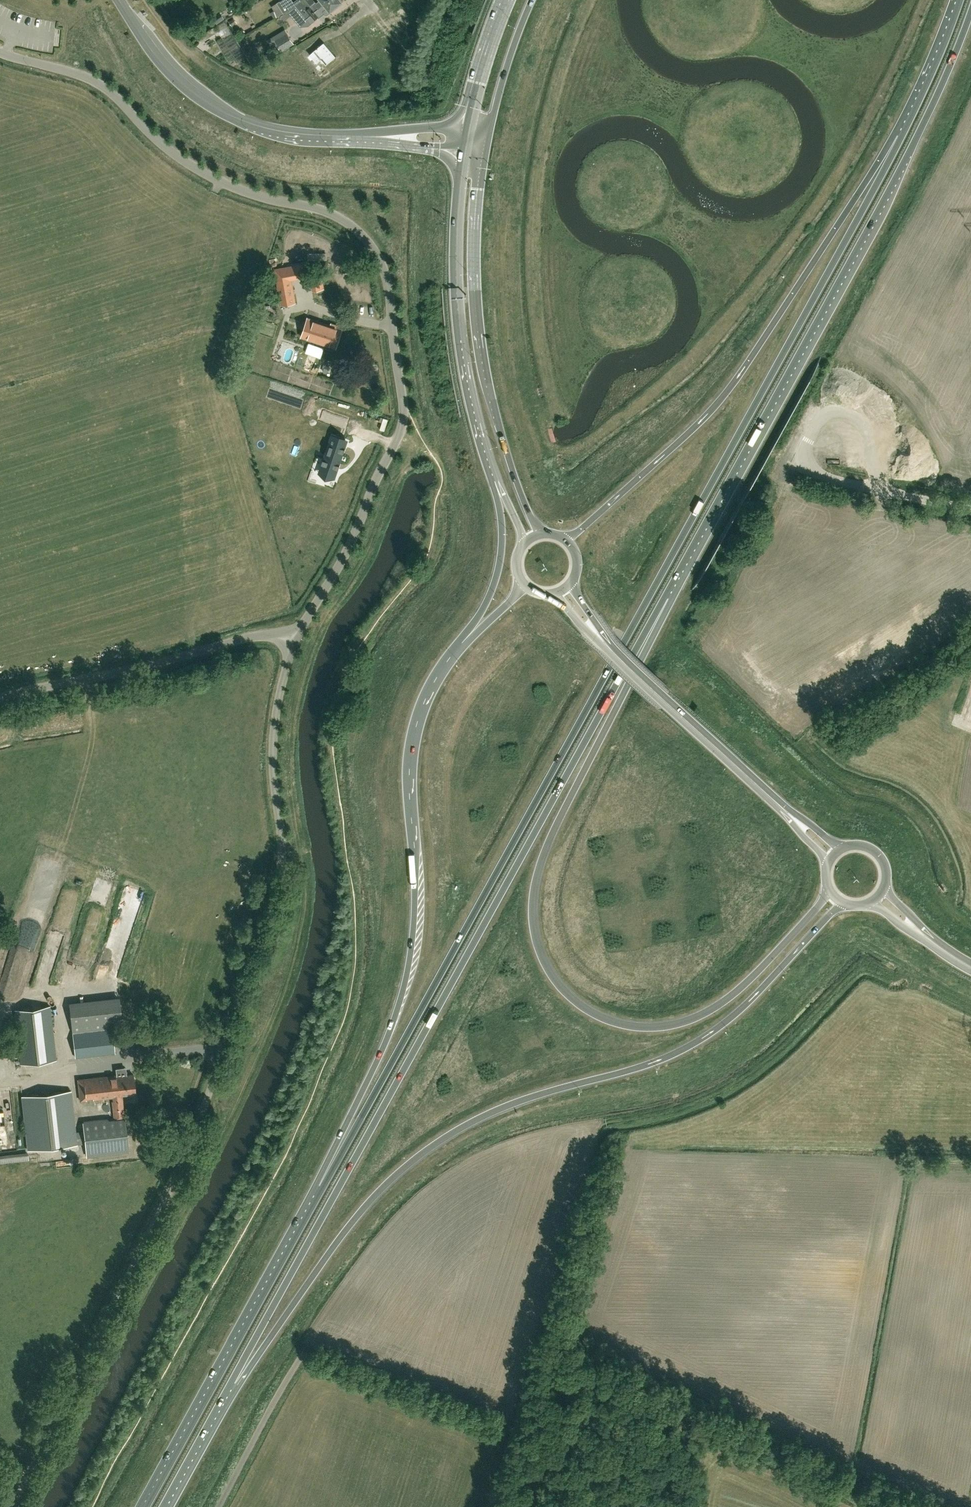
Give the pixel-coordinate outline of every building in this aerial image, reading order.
[(289,9),(298,22),(327,0),(320,0),(317,2),(316,1),(311,5),(307,0),(295,0),(293,1),(293,0),(280,0),(277,2),(284,12),(289,9)] [(324,13),(325,14),(327,14),(330,12),(330,10),(341,0),(327,0),(298,22),(300,25),(308,24),(315,19),(318,16),(319,17),(324,13)] [(276,54),(281,51),(294,43),(285,28),(267,39),(276,54)] [(326,64),(335,55),(324,41),(310,54),(317,62),(321,58),(326,64)] [(274,268),(281,305),(296,302),(292,280),(309,276),(307,262),(274,268)] [(331,325),(307,317),(301,336),(336,347),(342,328),(338,327),(339,325),(331,322),(331,325)] [(332,434),(319,473),(336,478),(349,440),(332,434)] [(74,1058),(115,1054),(110,1029),(123,1027),(119,996),(69,1002),(72,1033),(71,1034),(74,1058)] [(20,1064),(57,1060),(50,1005),(14,1009),(20,1064)] [(137,1094),(134,1075),(118,1077),(118,1076),(79,1081),(81,1101),(86,1101),(86,1098),(93,1097),(93,1100),(113,1098),(115,1119),(82,1123),(83,1130),(76,1131),(71,1090),(20,1096),(27,1150),(84,1144),(86,1158),(129,1153),(125,1119),(122,1095),(137,1094)] [(29,1159),(28,1155),(28,1152),(0,1155),(0,1162),(29,1159)]
